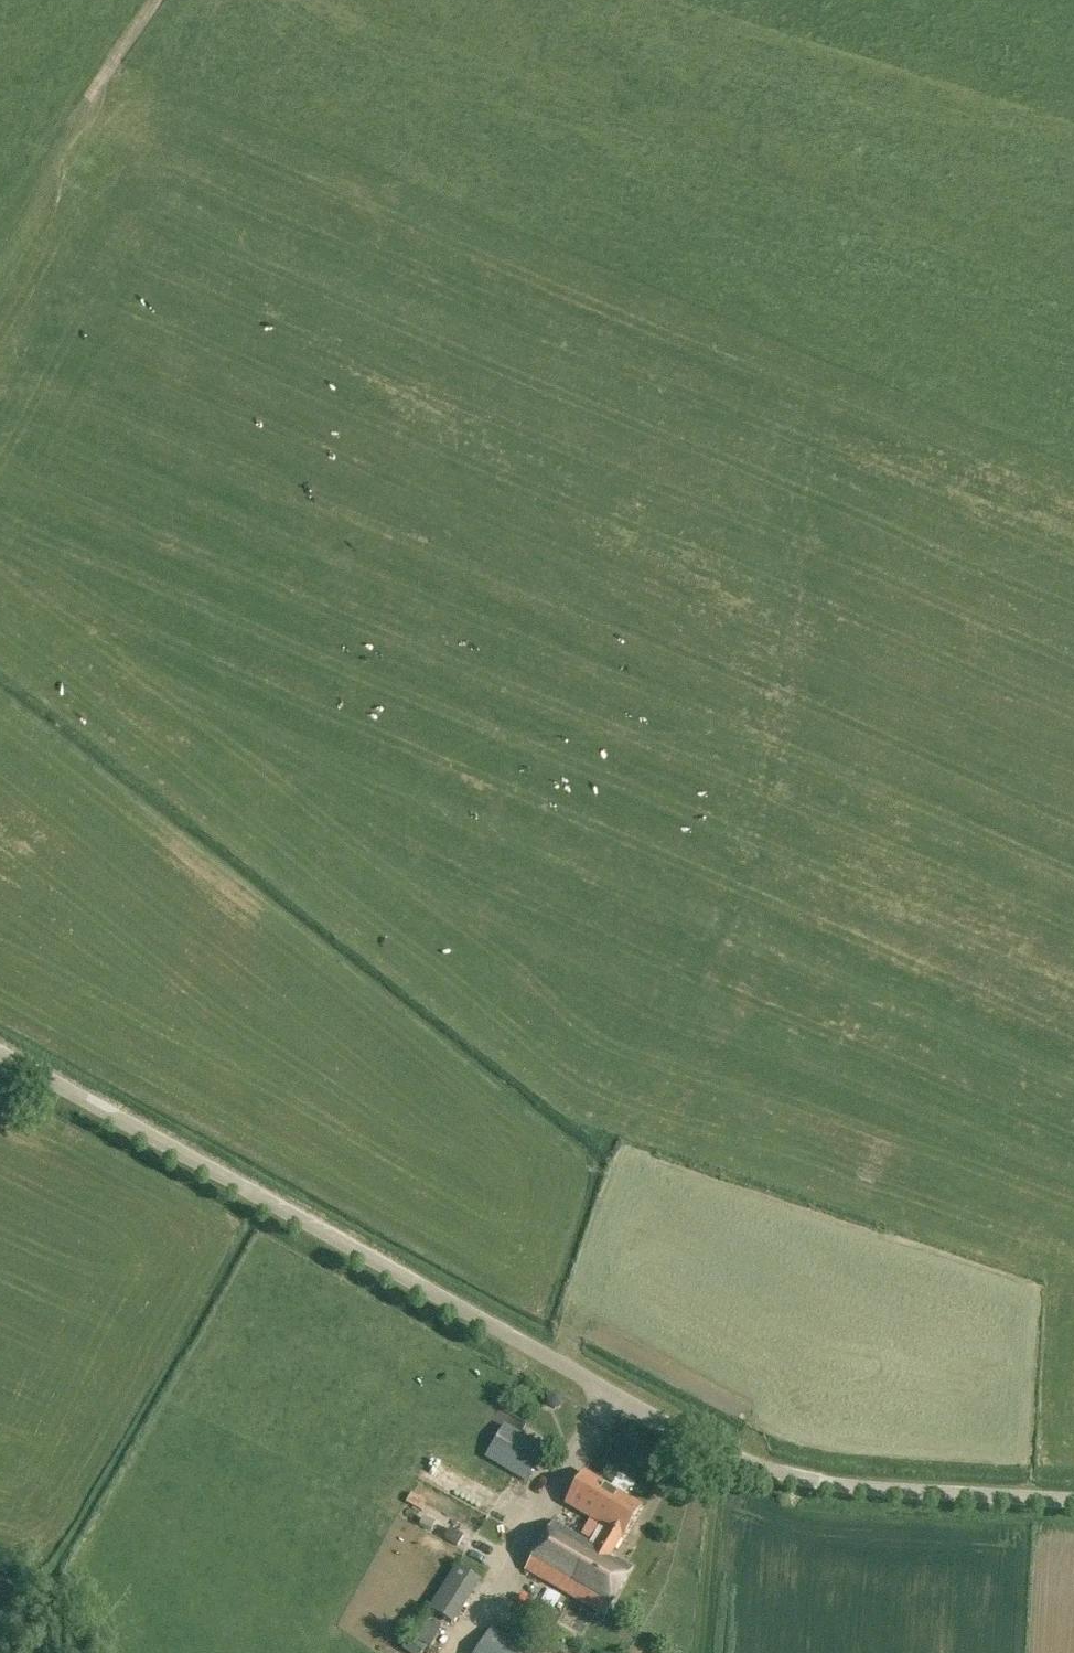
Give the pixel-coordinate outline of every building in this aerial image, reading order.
[(554,1408),(559,1406),(561,1402),(560,1397),(556,1395),(551,1396),(549,1401),(550,1405),(554,1408)] [(483,1459),(522,1481),(542,1448),(503,1424),(483,1459)] [(614,1482),(632,1490),(637,1477),(619,1469),(614,1482)] [(577,1537),(610,1556),(621,1537),(622,1538),(640,1507),(583,1473),(565,1504),(589,1518),(577,1537)] [(525,1570),(605,1616),(632,1569),(610,1556),(577,1537),(553,1523),(525,1570)] [(426,1608),(452,1625),(480,1582),(454,1565),(426,1608)] [(490,1629),(476,1652),(530,1652),(490,1629)] [(403,1650),(407,1652),(422,1652),(425,1648),(410,1639),(403,1650)]
